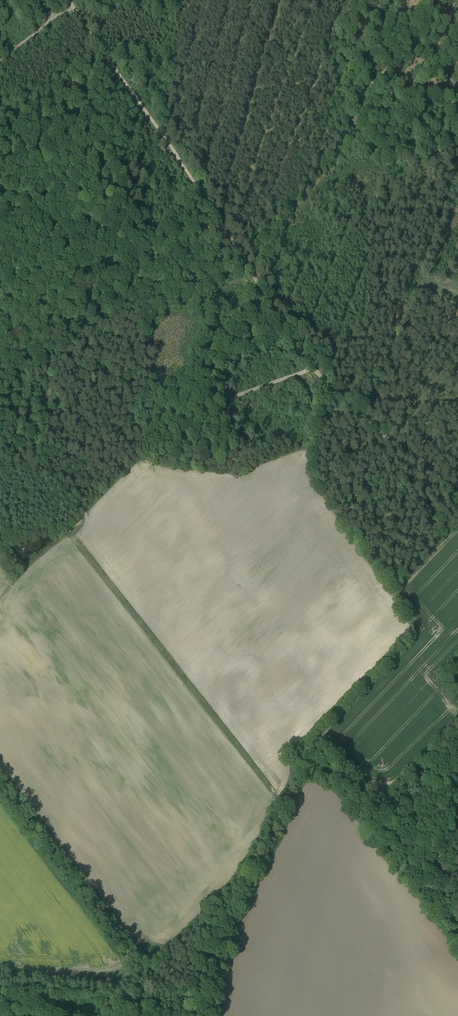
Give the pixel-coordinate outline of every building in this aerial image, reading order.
[(399,112),(403,104),(396,101),(392,109),(399,112)]
